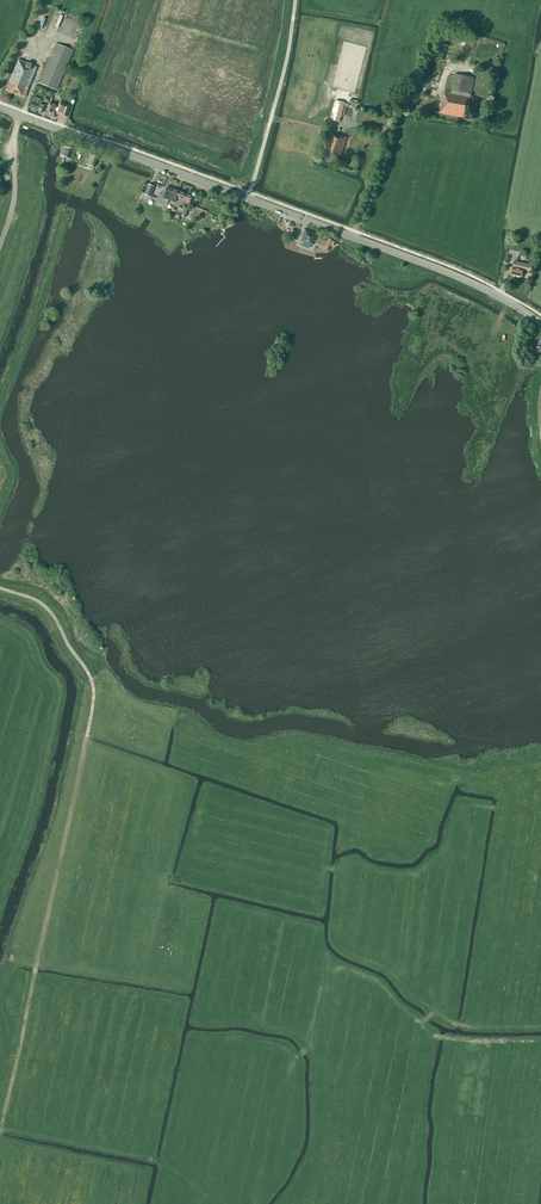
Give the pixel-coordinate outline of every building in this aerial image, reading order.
[(39,83),(56,90),(73,51),(56,43),(39,83)] [(37,66),(18,59),(6,90),(11,92),(22,97),(22,96),(25,97),(27,93),(26,93),(28,88),(28,87),(37,66)] [(469,118),(474,119),(478,99),(473,98),(473,97),(470,97),(474,78),(455,74),(451,92),(445,91),(443,97),(442,97),(439,113),(469,119),(469,118)] [(420,85),(437,89),(439,82),(422,78),(420,85)] [(38,104),(39,101),(40,99),(34,96),(29,107),(29,108),(37,111),(39,104),(38,104)] [(41,100),(40,102),(39,101),(38,104),(39,104),(37,111),(42,113),(45,106),(46,103),(41,100)] [(330,119),(339,122),(341,114),(344,115),(346,106),(343,106),(344,103),(335,101),(330,119)] [(62,107),(49,103),(45,114),(54,117),(56,114),(65,117),(69,106),(63,103),(62,107)] [(324,146),(325,147),(322,155),(339,160),(347,137),(335,133),(334,134),(329,132),(324,146)] [(70,159),(73,150),(65,147),(63,146),(60,155),(62,155),(62,156),(70,159)] [(87,163),(94,166),(97,157),(90,154),(87,163)] [(154,186),(148,184),(144,194),(150,197),(154,186)] [(172,188),(171,188),(163,185),(159,197),(174,203),(176,198),(178,191),(172,188)] [(190,203),(192,196),(178,191),(176,198),(189,202),(190,203)] [(187,206),(189,202),(176,198),(174,203),(172,206),(170,212),(184,218),(188,206),(187,206)] [(305,230),(300,241),(312,245),(316,234),(305,230)] [(523,270),(531,272),(533,263),(529,262),(529,264),(514,261),(513,268),(510,267),(508,274),(511,275),(521,277),(523,270)]
